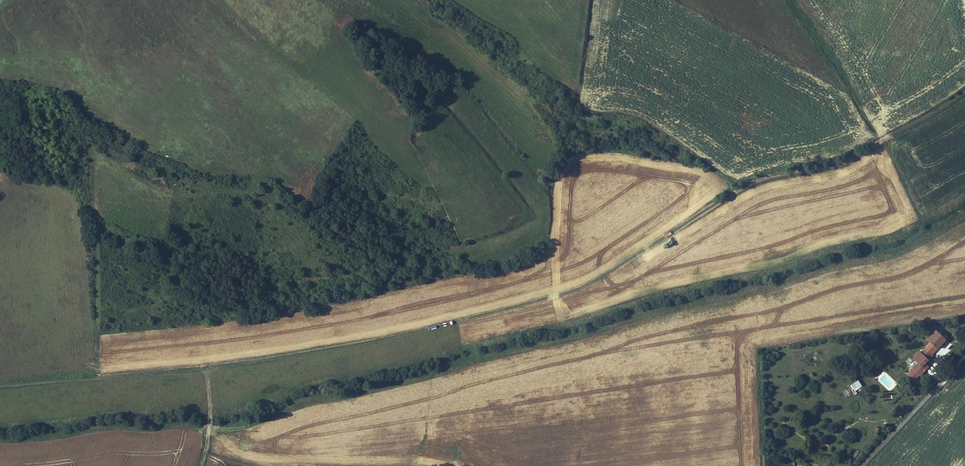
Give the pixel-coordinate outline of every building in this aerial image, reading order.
[(936,331),(927,340),(937,351),(947,341),(936,331)] [(926,348),(931,353),(934,349),(929,344),(926,348)] [(928,358),(932,354),(931,353),(926,348),(923,345),(915,353),(921,359),(916,365),(917,366),(922,371),(923,371),(932,361),(928,358)] [(922,371),(917,366),(913,370),(918,374),(922,371)] [(863,386),(859,390),(865,398),(870,395),(863,386)] [(848,388),(843,391),(846,397),(851,394),(848,388)]
